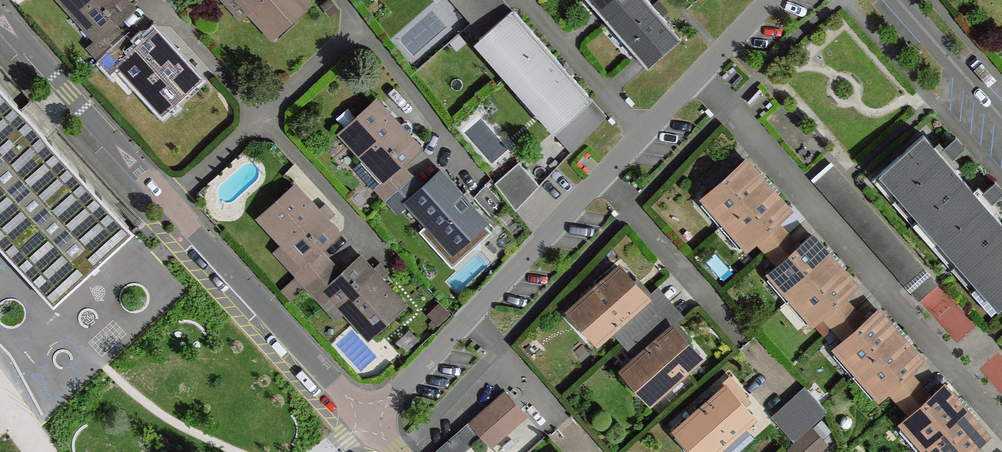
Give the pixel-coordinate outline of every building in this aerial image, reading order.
[(99,38),(114,25),(133,9),(125,0),(63,0),(99,38)] [(301,0),(241,0),(274,36),(306,6),(301,0)] [(512,9),(504,0),(451,0),(471,22),(483,35),(512,9)] [(612,15),(629,0),(603,0),(600,3),(612,15)] [(648,67),(681,39),(669,25),(648,0),(629,0),(612,15),(627,33),(622,38),(636,54),(648,67)] [(514,71),(543,44),(512,9),(483,35),(479,38),(495,57),(499,54),(514,71)] [(114,25),(99,38),(89,48),(100,60),(125,36),(114,25)] [(152,31),(135,47),(121,61),(166,110),(199,80),(152,31)] [(135,47),(125,36),(100,60),(111,71),(121,61),(135,47)] [(592,99),(543,44),(514,71),(562,125),(592,99)] [(54,304),(134,232),(37,124),(0,84),(0,246),(54,304)] [(592,99),(562,125),(554,132),(572,151),(608,115),(592,99)] [(366,157),(386,179),(401,166),(420,149),(376,101),(342,131),(366,157)] [(929,140),(949,163),(954,158),(949,152),(961,142),(951,131),(940,141),(935,135),(929,140)] [(925,135),(882,171),(923,216),(963,180),(949,163),(929,140),(925,135)] [(373,191),(376,189),(386,179),(366,157),(354,169),(373,191)] [(540,185),(519,161),(496,183),(516,210),(540,185)] [(726,223),(768,185),(746,161),(704,197),(726,223)] [(937,282),(831,163),(812,180),(918,300),(937,282)] [(412,178),(401,166),(386,179),(376,189),(387,201),(412,178)] [(440,172),(422,189),(407,203),(452,251),(485,221),(461,195),(440,172)] [(969,185),(988,208),(995,203),(990,197),(1000,188),(991,177),(980,186),(975,181),(969,185)] [(422,189),(412,178),(387,201),(397,212),(407,203),(422,189)] [(923,216),(962,261),(1001,225),(1001,224),(988,208),(969,185),(963,180),(923,216)] [(286,242),(306,264),(321,251),(340,234),(296,185),(262,216),(286,242)] [(789,210),(768,185),(726,223),(749,247),(756,241),(779,219),(789,210)] [(801,245),(779,219),(756,241),(765,251),(778,266),(801,245)] [(962,261),(1001,306),(1001,305),(1001,225),(962,261)] [(834,261),(812,236),(801,245),(778,266),(771,272),(794,297),(834,261)] [(332,262),(321,251),(306,264),(296,273),(300,277),(307,286),(332,262)] [(360,257),(342,274),(327,288),(372,336),(405,306),(381,279),(360,257)] [(856,285),(834,261),(794,297),(815,321),(822,315),(846,294),(856,285)] [(342,274),(332,262),(307,286),(317,297),(327,288),(342,274)] [(631,280),(619,268),(576,306),(599,333),(608,325),(643,294),(631,280)] [(307,286),(300,277),(285,291),(292,300),(307,286)] [(622,339),(638,358),(673,328),(670,324),(683,312),(656,283),(643,294),(608,325),(622,339)] [(868,320),(846,294),(822,315),(834,329),(844,341),(868,320)] [(900,335),(879,311),(868,320),(844,341),(837,347),(859,371),(900,335)] [(699,357),(673,328),(638,358),(629,366),(655,396),(699,357)] [(921,361),(900,335),(859,371),(881,396),(888,390),(911,369),(921,361)] [(934,395),(911,369),(888,390),(899,403),(911,415),(934,395)] [(966,410),(944,386),(934,395),(911,415),(903,422),(925,447),(966,410)] [(726,388),(682,426),(705,451),(712,451),(752,417),(726,388)] [(526,416),(505,391),(470,422),(481,434),(492,446),(526,416)] [(816,420),(795,398),(773,419),(794,441),(816,420)] [(966,410),(925,447),(930,451),(969,451),(979,444),(988,436),(966,410)] [(481,434),(470,422),(458,433),(469,445),(481,434)] [(812,430),(790,450),(792,451),(817,451),(826,445),(812,430)] [(442,447),(446,451),(460,451),(469,445),(458,433),(442,447)] [(979,444),(969,451),(986,451),(979,444)]
